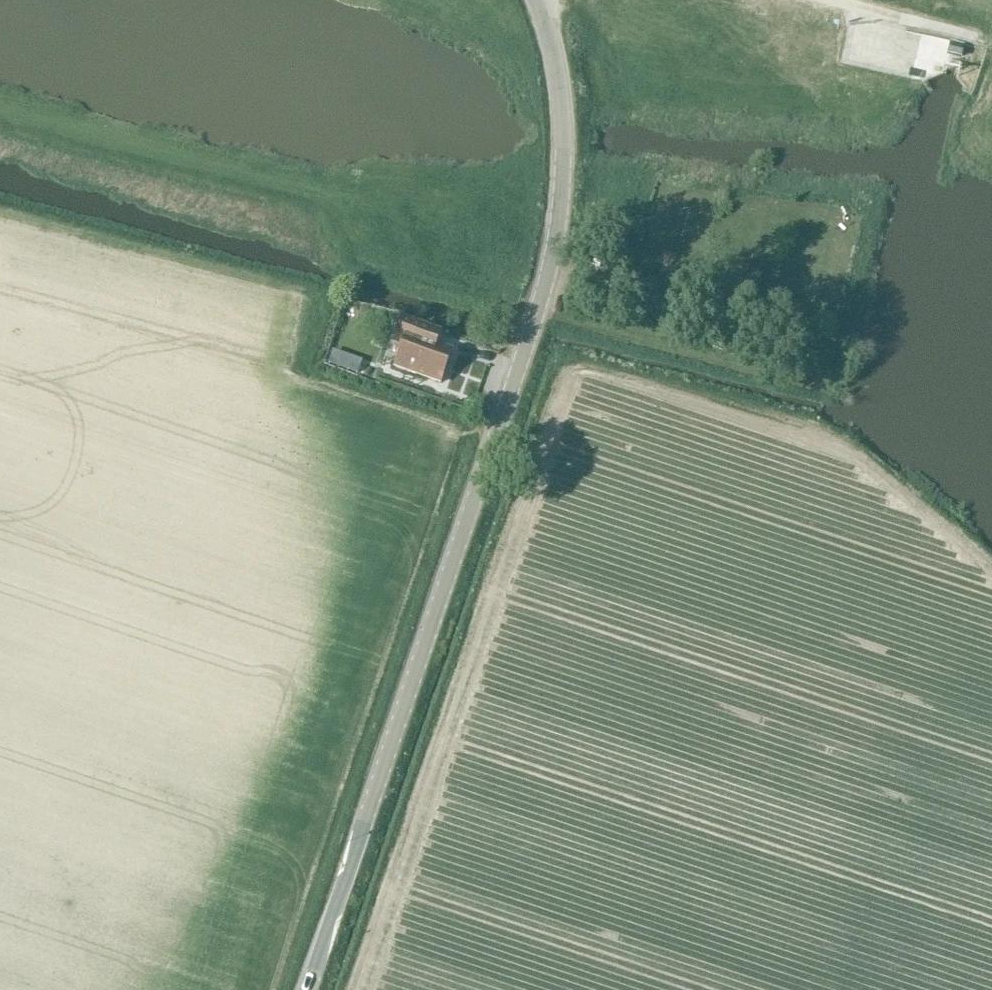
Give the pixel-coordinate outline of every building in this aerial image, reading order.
[(931,56),(933,39),(919,38),(917,54),(931,56)] [(393,371),(440,387),(452,353),(436,347),(440,336),(401,322),(392,347),(400,350),(393,371)] [(357,377),(363,362),(333,351),(327,366),(357,377)]
